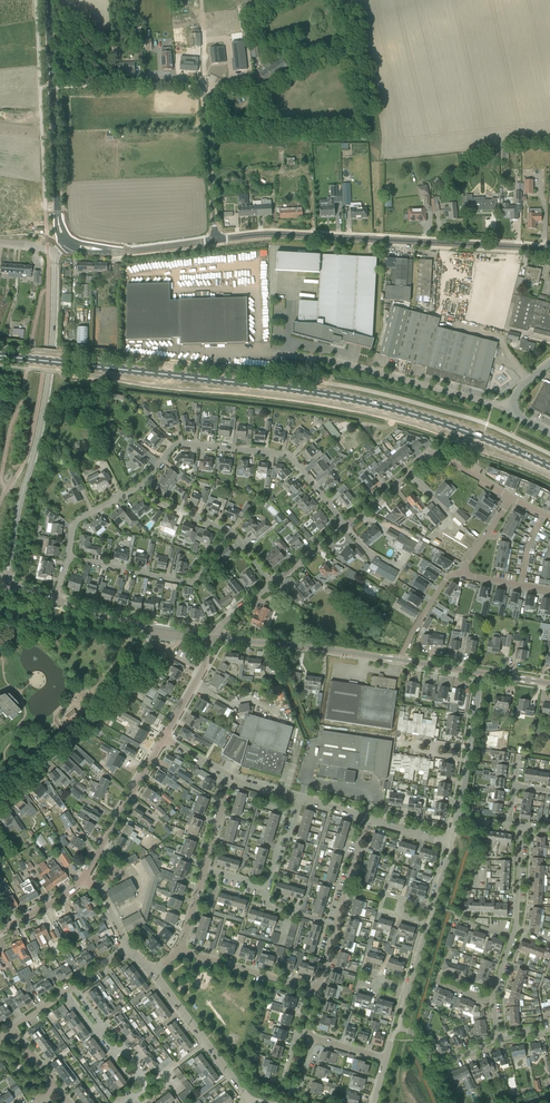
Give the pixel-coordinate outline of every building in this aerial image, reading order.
[(191,34),(192,47),(201,47),(200,34),(191,34)] [(244,41),(232,43),(234,59),(232,59),(233,71),(237,71),(247,70),(244,41)] [(218,47),(210,48),(210,54),(211,54),(211,57),(211,60),(212,64),(218,63),(217,58),(220,58),(225,58),(224,47),(220,47),(218,47)] [(135,51),(135,60),(143,60),(142,50),(135,51)] [(172,67),(173,67),(173,66),(172,66),(172,60),(171,52),(162,52),(163,70),(172,70),(172,67)] [(180,64),(180,70),(198,71),(199,57),(193,57),(192,62),(186,61),(187,57),(181,56),(180,64)] [(230,77),(227,58),(219,59),(221,70),(215,71),(216,80),(230,77)] [(262,68),(258,71),(265,82),(270,79),(288,66),(283,58),(272,65),(270,63),(269,61),(263,66),(263,67),(262,68)] [(129,63),(117,63),(117,64),(117,70),(119,70),(122,70),(125,70),(126,75),(130,74),(135,74),(135,63),(129,63)] [(257,118),(257,127),(268,126),(268,118),(257,118)] [(525,194),(533,194),(533,180),(525,180),(525,194)] [(350,184),(343,184),(344,206),(351,205),(350,184)] [(427,185),(417,187),(420,197),(424,196),(424,206),(431,206),(431,199),(430,199),(430,195),(429,195),(427,185)] [(244,206),(238,206),(239,217),(249,216),(248,206),(248,195),(242,195),(242,200),(242,199),(244,199),(244,206)] [(475,206),(475,211),(476,211),(476,210),(495,210),(496,210),(496,198),(492,198),(492,200),(484,200),(484,198),(472,197),(472,195),(466,195),(466,196),(462,196),(462,204),(466,204),(466,206),(475,206)] [(334,205),(334,203),(334,200),(330,201),(330,205),(320,206),(320,217),(335,216),(334,205)] [(453,218),(453,219),(457,219),(456,202),(449,203),(449,207),(444,207),(445,217),(450,217),(450,218),(453,218)] [(503,204),(503,207),(503,214),(511,214),(511,220),(518,220),(517,206),(509,207),(509,204),(503,204)] [(253,206),(248,206),(249,216),(272,215),(271,205),(253,206)] [(367,218),(366,208),(361,208),(361,207),(350,207),(351,218),(367,218)] [(408,214),(405,215),(405,219),(408,220),(408,222),(409,222),(409,221),(412,221),(412,220),(421,220),(421,221),(426,221),(426,208),(408,209),(408,214)] [(302,218),(302,209),(280,210),(281,219),(302,218)] [(528,214),(528,228),(535,228),(535,221),(541,221),(541,216),(539,216),(539,214),(528,214)] [(276,252),(275,270),(296,271),(301,272),(320,273),(319,277),(318,302),(299,301),(298,302),(298,323),(293,322),(293,334),(313,339),(332,344),(332,342),(338,343),(339,343),(340,343),(341,342),(341,341),(372,349),(374,339),(373,338),(375,302),(377,257),(333,255),(302,254),(276,252)] [(395,260),(395,259),(387,258),(387,268),(391,268),(390,281),(386,281),(385,299),(410,301),(412,260),(396,259),(396,260),(395,260)] [(417,296),(417,298),(417,301),(429,302),(430,297),(432,260),(419,260),(417,296)] [(77,271),(92,272),(93,263),(77,262),(77,271)] [(12,278),(15,278),(16,270),(15,270),(15,265),(1,263),(0,273),(13,274),(12,278)] [(93,272),(93,276),(93,277),(95,277),(96,276),(100,276),(100,272),(111,272),(111,271),(111,265),(111,266),(108,266),(108,263),(93,263),(92,272),(93,272)] [(15,278),(14,294),(14,299),(15,299),(15,297),(17,297),(17,294),(18,278),(21,278),(22,275),(26,275),(26,277),(31,278),(32,266),(15,265),(15,270),(16,270),(15,278)] [(533,269),(527,268),(527,267),(527,266),(524,278),(530,280),(529,281),(538,283),(541,270),(536,269),(535,272),(532,271),(533,269)] [(34,275),(33,283),(38,284),(38,283),(41,284),(41,276),(39,276),(39,273),(34,273),(34,275)] [(524,278),(525,275),(518,274),(514,293),(520,295),(524,278)] [(62,287),(67,289),(66,292),(70,293),(71,290),(72,287),(63,284),(62,287)] [(183,344),(201,344),(213,344),(213,346),(216,346),(216,344),(227,344),(227,343),(245,343),(248,343),(248,342),(247,299),(247,297),(244,298),(182,299),(179,299),(179,301),(170,301),(170,284),(127,285),(126,340),(171,339),(171,338),(180,338),(181,343),(180,343),(180,345),(183,345),(183,344)] [(62,302),(71,303),(71,295),(63,294),(62,302)] [(546,313),(548,303),(517,295),(509,326),(528,332),(529,328),(535,329),(533,334),(549,338),(549,313),(549,314),(546,313)] [(426,370),(425,374),(485,390),(484,390),(485,390),(487,382),(487,380),(490,381),(492,376),(489,376),(497,343),(437,327),(440,319),(392,306),(380,354),(427,367),(427,368),(425,368),(424,370),(426,370)] [(87,344),(88,327),(77,327),(76,344),(87,344)] [(13,330),(12,338),(23,339),(24,331),(13,330)] [(506,343),(510,344),(511,340),(518,342),(520,335),(509,332),(507,339),(506,343)] [(522,349),(522,351),(530,352),(530,351),(533,351),(535,344),(525,341),(525,340),(521,339),(519,348),(522,349)] [(549,419),(549,386),(544,383),(544,384),(534,403),(531,408),(544,414),(543,415),(544,416),(544,415),(549,419)] [(140,408),(147,416),(152,412),(144,404),(140,408)] [(171,426),(179,424),(179,422),(178,417),(177,412),(176,412),(167,414),(167,412),(161,413),(162,418),(160,418),(160,421),(162,426),(164,426),(165,428),(171,427),(171,426)] [(185,415),(181,416),(182,421),(183,427),(185,427),(185,431),(190,432),(190,433),(194,434),(195,428),(195,423),(199,423),(200,415),(200,414),(196,414),(195,415),(195,422),(190,421),(190,422),(187,422),(185,415)] [(202,428),(202,433),(207,434),(207,435),(209,435),(211,436),(212,429),(215,429),(215,430),(216,431),(217,425),(217,421),(218,418),(218,416),(214,416),(213,421),(208,420),(209,419),(202,419),(202,424),(203,424),(202,428)] [(226,436),(226,437),(229,438),(230,431),(234,431),(235,419),(231,418),(230,425),(227,424),(227,421),(221,420),(219,435),(226,436)] [(151,426),(151,425),(154,428),(156,426),(151,420),(148,424),(151,426)] [(329,421),(324,425),(335,440),(341,436),(329,421)] [(242,438),(242,439),(246,439),(246,434),(252,435),(253,427),(238,425),(237,437),(242,438)] [(275,432),(274,436),(273,441),(283,444),(285,434),(281,432),(281,429),(281,428),(276,427),(275,427),(274,432),(275,432)] [(142,442),(147,445),(151,449),(152,448),(155,451),(161,442),(162,443),(165,438),(153,428),(149,433),(154,436),(149,441),(145,438),(142,442)] [(259,431),(260,429),(256,429),(254,441),(259,442),(259,441),(265,441),(266,432),(259,431)] [(293,437),(290,440),(297,446),(303,439),(307,442),(311,438),(313,436),(316,432),(313,430),(311,433),(312,434),(312,435),(305,430),(304,429),(302,432),(298,429),(292,436),(293,437)] [(142,457),(144,454),(144,453),(146,450),(132,439),(129,443),(131,445),(127,450),(132,454),(131,454),(131,455),(131,456),(131,457),(131,458),(130,458),(130,459),(130,460),(130,461),(130,462),(130,463),(130,464),(131,464),(131,465),(131,466),(131,467),(131,468),(132,468),(132,470),(139,467),(141,469),(143,467),(144,468),(146,465),(145,464),(147,461),(142,457)] [(406,440),(399,446),(399,447),(408,457),(408,458),(412,454),(413,454),(411,451),(413,449),(409,444),(406,440)] [(418,446),(414,440),(409,444),(413,449),(414,449),(418,446)] [(367,451),(372,447),(369,442),(364,445),(367,451)] [(310,447),(306,450),(302,454),(308,461),(313,457),(316,460),(320,456),(323,454),(319,449),(317,450),(312,444),(309,446),(310,447)] [(408,457),(399,447),(395,450),(397,452),(404,461),(408,458),(408,457)] [(397,452),(393,456),(392,456),(399,465),(399,464),(404,461),(397,452)] [(174,460),(178,462),(175,465),(180,469),(184,464),(193,465),(194,461),(194,455),(189,454),(188,455),(180,454),(178,456),(177,456),(174,460)] [(319,464),(313,468),(318,474),(319,473),(320,475),(319,475),(320,476),(324,472),(327,470),(327,469),(329,467),(326,464),(324,461),(328,458),(325,454),(321,457),(316,461),(319,464)] [(399,465),(392,456),(393,456),(391,454),(386,457),(388,459),(395,468),(400,465),(399,464),(399,465)] [(95,458),(98,465),(105,462),(101,455),(95,458)] [(199,469),(205,470),(205,466),(212,467),(213,458),(206,458),(206,457),(204,457),(204,462),(200,461),(199,469)] [(336,460),(333,463),(336,467),(339,464),(343,461),(343,460),(340,457),(339,457),(336,460)] [(395,468),(388,459),(386,457),(382,461),(383,463),(390,472),(395,468),(395,469),(395,468)] [(232,460),(224,460),(224,458),(220,458),(219,463),(216,463),(215,469),(218,469),(218,470),(223,470),(223,469),(231,470),(231,466),(232,460)] [(238,469),(243,470),(242,474),(252,475),(252,472),(253,467),(249,466),(249,467),(247,467),(248,461),(240,460),(240,465),(239,465),(238,469)] [(266,477),(268,469),(268,463),(259,462),(258,468),(258,471),(256,471),(256,477),(258,478),(260,480),(262,478),(266,478),(265,484),(265,487),(269,488),(271,478),(266,477)] [(383,463),(379,466),(386,475),(390,472),(383,463)] [(276,473),(278,473),(283,479),(291,474),(287,469),(283,465),(277,464),(276,472),(276,473)] [(386,475),(379,466),(377,464),(371,468),(370,470),(375,476),(377,474),(381,479),(382,478),(382,479),(386,475)] [(71,480),(73,484),(75,488),(82,484),(78,477),(73,467),(69,469),(74,479),(71,480)] [(366,473),(361,477),(370,489),(376,483),(373,479),(376,477),(375,476),(370,470),(368,467),(367,467),(363,470),(366,473)] [(499,473),(499,471),(488,467),(486,473),(497,477),(499,473)] [(174,480),(178,475),(170,468),(165,475),(164,474),(163,475),(175,484),(177,482),(174,480)] [(330,479),(328,480),(329,481),(326,484),(331,490),(338,483),(336,480),(338,478),(333,471),(331,472),(327,476),(330,479)] [(87,478),(89,482),(90,484),(93,489),(94,489),(97,488),(98,490),(100,491),(109,486),(107,482),(111,480),(107,472),(105,472),(99,475),(98,472),(87,478)] [(192,480),(190,478),(184,474),(181,478),(189,484),(192,480)] [(175,484),(163,475),(163,476),(163,477),(158,483),(162,486),(159,489),(165,494),(169,490),(170,491),(173,487),(175,484)] [(510,488),(515,477),(509,475),(508,477),(505,486),(510,488)] [(516,490),(519,481),(520,479),(515,477),(510,488),(516,490)] [(302,487),(297,481),(294,484),(293,482),(292,483),(290,481),(284,485),(289,492),(292,490),(295,493),(296,494),(298,492),(297,491),(302,487)] [(445,496),(454,487),(450,483),(448,486),(445,483),(444,483),(444,482),(441,485),(441,486),(436,492),(443,498),(440,502),(448,510),(452,505),(449,503),(451,501),(445,496)] [(531,496),(536,485),(530,483),(529,485),(525,494),(526,494),(531,496)] [(536,498),(540,490),(541,488),(536,485),(531,496),(536,499),(537,498),(536,498)] [(342,495),(338,498),(340,502),(341,501),(348,509),(353,505),(352,504),(355,501),(348,492),(350,491),(346,486),(339,492),(342,495)] [(191,497),(189,503),(194,504),(193,505),(197,506),(199,501),(204,503),(210,490),(204,488),(201,495),(198,494),(197,495),(193,494),(191,497)] [(69,503),(69,502),(72,501),(74,504),(82,500),(76,489),(68,493),(69,495),(63,498),(67,504),(69,503)] [(479,499),(477,502),(485,508),(487,505),(493,509),(494,509),(497,506),(496,506),(498,503),(493,500),(495,497),(488,493),(482,501),(479,499)] [(423,503),(424,502),(418,496),(417,497),(416,498),(413,494),(407,499),(413,506),(414,505),(416,509),(417,508),(421,512),(422,511),(426,507),(423,503)] [(310,502),(308,499),(306,497),(305,496),(301,499),(300,497),(300,498),(299,497),(296,500),(307,514),(312,510),(311,509),(316,506),(312,501),(310,502)] [(208,505),(206,510),(212,513),(213,511),(217,513),(220,508),(224,509),(226,504),(227,500),(219,497),(218,500),(217,500),(214,499),(213,501),(211,506),(208,505)] [(471,498),(468,503),(479,510),(475,516),(479,519),(480,518),(485,521),(488,517),(487,516),(488,515),(489,515),(483,511),(485,508),(477,502),(471,498)] [(146,513),(152,509),(149,506),(147,507),(143,501),(137,506),(136,505),(131,509),(134,514),(135,515),(137,514),(140,517),(141,515),(145,512),(146,513)] [(224,516),(232,519),(232,520),(235,522),(238,517),(238,515),(240,511),(233,509),(235,504),(228,502),(227,507),(228,507),(224,516)] [(241,512),(245,515),(251,506),(247,503),(241,512)] [(426,507),(422,511),(426,515),(427,515),(436,526),(446,518),(443,515),(440,511),(436,506),(435,507),(432,503),(426,507)] [(392,512),(385,518),(395,523),(396,522),(396,523),(398,525),(407,519),(403,515),(407,512),(410,510),(406,505),(403,508),(401,504),(393,510),(396,513),(394,514),(392,512)] [(62,530),(62,525),(55,524),(55,520),(55,521),(59,516),(54,513),(48,508),(46,510),(45,513),(46,513),(51,517),(50,524),(52,524),(50,533),(55,534),(61,535),(61,534),(62,533),(62,530)] [(111,516),(114,520),(118,525),(125,520),(130,527),(137,521),(126,509),(123,511),(121,508),(111,516)] [(152,520),(156,523),(164,512),(160,509),(152,520)] [(469,519),(459,509),(453,515),(464,525),(469,519)] [(522,519),(525,513),(519,509),(518,511),(514,509),(512,514),(522,519)] [(326,520),(327,519),(320,511),(310,518),(313,522),(316,521),(318,524),(316,526),(320,531),(325,527),(324,526),(327,524),(328,523),(328,522),(327,521),(327,522),(326,520)] [(520,524),(522,519),(512,514),(510,519),(518,524),(520,524)] [(165,526),(163,531),(175,536),(178,527),(174,525),(176,520),(175,520),(175,519),(175,518),(166,515),(163,523),(164,523),(165,526)] [(88,529),(90,531),(92,532),(94,530),(96,533),(105,525),(106,527),(109,524),(106,520),(102,516),(95,522),(94,521),(89,525),(90,525),(88,526),(88,529)] [(283,516),(276,522),(279,525),(286,519),(283,516)] [(299,522),(295,516),(290,519),(295,526),(299,522)] [(252,532),(257,538),(271,527),(265,520),(260,524),(259,524),(259,523),(258,523),(257,523),(256,523),(255,523),(251,519),(241,526),(243,528),(243,529),(243,530),(244,531),(245,532),(245,531),(247,534),(251,530),(252,532)] [(518,524),(510,519),(507,524),(516,528),(518,524)] [(186,533),(189,534),(186,540),(192,542),(194,538),(196,533),(192,532),(194,526),(185,522),(183,527),(181,530),(187,532),(186,533)] [(516,528),(507,524),(505,528),(513,533),(516,528)] [(368,541),(379,532),(380,531),(375,525),(360,537),(367,547),(371,544),(368,541)] [(510,540),(513,533),(505,528),(502,533),(507,536),(505,538),(510,540)] [(196,540),(209,545),(211,541),(212,541),(213,538),(212,537),(213,535),(206,532),(206,531),(205,531),(204,535),(199,533),(196,540)] [(303,534),(308,540),(312,537),(308,533),(307,531),(303,534)] [(394,531),(391,536),(396,539),(395,541),(393,545),(396,546),(410,554),(416,543),(407,538),(400,534),(399,535),(394,531)] [(460,541),(464,535),(459,531),(455,537),(460,541)] [(293,539),(290,536),(286,539),(295,550),(303,545),(301,542),(304,540),(298,532),(292,537),(293,539)] [(83,552),(92,554),(99,556),(101,548),(90,546),(91,543),(90,542),(91,537),(80,535),(79,540),(81,540),(79,549),(84,550),(83,552)] [(508,548),(510,541),(510,540),(505,538),(504,538),(503,542),(500,541),(499,547),(508,548)] [(266,557),(273,567),(284,558),(280,553),(282,551),(283,552),(288,548),(284,544),(283,542),(280,539),(275,543),(279,547),(277,549),(277,548),(266,557)] [(46,554),(59,556),(59,552),(58,552),(59,548),(56,547),(57,541),(48,540),(46,554)] [(343,551),(340,554),(346,562),(357,553),(360,558),(364,554),(358,547),(355,550),(355,551),(354,552),(349,546),(343,551)] [(122,560),(127,561),(129,550),(116,547),(114,558),(122,559),(122,560)] [(219,555),(223,560),(233,552),(229,547),(219,555)] [(452,563),(442,557),(444,553),(435,548),(432,552),(436,554),(434,556),(439,559),(436,564),(440,566),(441,565),(447,569),(448,567),(449,567),(452,563)] [(135,558),(134,563),(146,565),(147,560),(148,555),(143,554),(144,551),(137,549),(137,553),(136,553),(135,558)] [(182,562),(183,559),(181,559),(182,555),(176,554),(175,558),(174,563),(178,564),(176,572),(185,574),(186,569),(187,569),(188,564),(187,564),(187,563),(182,562)] [(167,563),(168,558),(156,555),(155,560),(158,561),(157,568),(166,570),(167,564),(167,563)] [(52,570),(53,563),(49,562),(50,559),(45,558),(41,557),(40,564),(43,564),(42,568),(52,570)] [(549,562),(549,560),(543,557),(543,558),(542,566),(549,568),(549,562)] [(370,566),(368,569),(375,573),(393,582),(399,572),(381,563),(375,559),(374,559),(372,561),(370,566)] [(434,570),(436,567),(423,559),(418,566),(421,568),(424,571),(423,573),(424,574),(423,575),(429,579),(430,578),(435,581),(439,574),(434,570)] [(504,571),(506,564),(496,562),(495,568),(500,569),(500,570),(504,571)] [(321,573),(314,578),(324,583),(328,581),(325,578),(328,575),(330,577),(333,575),(334,576),(339,573),(344,569),(337,565),(334,567),(329,570),(325,565),(319,570),(321,573)] [(50,576),(52,570),(42,568),(41,571),(38,571),(37,577),(46,579),(46,575),(50,576)] [(349,568),(345,574),(353,580),(357,574),(349,568)] [(242,576),(238,580),(245,587),(249,584),(250,586),(256,581),(253,578),(254,577),(249,570),(242,576)] [(71,577),(68,587),(75,589),(74,590),(79,591),(83,581),(86,582),(88,576),(89,573),(85,571),(82,579),(78,578),(78,579),(71,577)] [(424,583),(426,580),(419,575),(413,586),(423,592),(428,585),(424,583)] [(86,582),(85,586),(88,587),(86,593),(92,594),(92,595),(95,596),(97,589),(98,587),(96,586),(90,584),(92,577),(88,576),(86,582)] [(224,597),(219,601),(224,607),(240,594),(239,593),(242,590),(231,576),(225,581),(227,585),(233,593),(226,599),(224,597)] [(322,587),(318,581),(317,583),(313,579),(310,581),(307,577),(306,578),(306,577),(304,579),(304,580),(301,582),(302,583),(299,585),(298,584),(291,589),(293,590),(288,597),(297,603),(301,600),(302,602),(308,597),(305,593),(308,591),(313,587),(316,591),(322,587)] [(549,583),(549,579),(540,577),(538,584),(546,586),(546,585),(546,584),(549,584),(549,583)] [(156,588),(163,589),(163,586),(164,582),(157,581),(156,588)] [(101,586),(100,590),(100,591),(103,592),(101,598),(111,601),(112,598),(113,598),(115,592),(105,589),(106,587),(107,584),(102,582),(101,586)] [(453,599),(452,604),(457,606),(461,591),(455,590),(455,591),(454,591),(457,586),(452,582),(444,594),(450,597),(453,599)] [(373,599),(379,591),(368,583),(362,590),(373,599)] [(325,590),(333,595),(336,590),(332,588),(327,585),(325,590)] [(478,601),(481,601),(482,601),(486,601),(486,598),(488,588),(480,587),(479,596),(478,596),(477,600),(478,601)] [(422,600),(417,597),(419,594),(411,588),(407,595),(410,597),(408,600),(418,607),(418,606),(419,607),(422,603),(421,603),(422,600)] [(118,602),(118,603),(125,606),(126,603),(128,604),(130,597),(124,595),(123,596),(121,595),(123,590),(119,589),(115,601),(116,602),(117,601),(118,602)] [(493,601),(492,605),(498,606),(500,606),(498,615),(503,616),(505,607),(502,606),(504,595),(505,591),(496,589),(495,596),(494,596),(493,601)] [(160,605),(159,610),(163,611),(162,613),(167,614),(167,615),(170,615),(171,613),(173,613),(177,591),(173,590),(172,596),(171,598),(173,598),(172,601),(170,600),(170,603),(169,605),(164,604),(164,602),(161,601),(160,605)] [(522,600),(518,599),(519,594),(517,593),(517,592),(514,591),(514,592),(512,592),(509,604),(514,606),(511,618),(518,619),(522,600)] [(527,595),(525,606),(531,607),(530,609),(535,610),(536,604),(533,603),(534,597),(527,595)] [(132,608),(141,609),(142,604),(143,598),(133,596),(133,602),(132,608)] [(201,605),(201,606),(204,612),(206,612),(209,617),(217,613),(213,606),(216,605),(220,610),(224,607),(219,601),(215,597),(212,600),(201,605)] [(145,610),(154,611),(154,607),(158,608),(160,600),(151,598),(150,601),(147,601),(144,601),(144,606),(146,606),(145,610)] [(542,598),(540,610),(548,612),(549,610),(549,600),(542,598)] [(188,613),(188,612),(188,606),(188,603),(185,602),(182,604),(182,606),(178,605),(176,616),(181,617),(185,617),(186,613),(188,613)] [(251,624),(257,626),(257,627),(258,629),(260,629),(261,629),(265,619),(268,620),(272,612),(269,610),(271,606),(265,603),(262,609),(256,606),(253,614),(255,615),(251,624)] [(442,613),(446,608),(438,603),(435,608),(432,611),(437,614),(436,619),(452,624),(453,620),(442,613)] [(489,604),(484,603),(481,616),(486,617),(489,604)] [(188,606),(188,612),(191,612),(190,614),(191,614),(191,618),(198,620),(199,617),(201,617),(201,618),(206,616),(204,612),(201,606),(197,608),(197,609),(191,608),(192,607),(188,606)] [(428,618),(423,627),(427,629),(432,620),(428,618)] [(466,624),(467,624),(468,619),(463,618),(461,632),(461,633),(452,632),(451,639),(453,640),(452,641),(451,640),(450,646),(452,646),(451,649),(458,650),(460,642),(458,642),(459,641),(460,641),(460,637),(464,637),(465,633),(466,624)] [(423,639),(422,644),(430,645),(430,644),(438,645),(438,646),(441,646),(442,646),(444,636),(432,634),(432,636),(424,635),(423,639)] [(526,651),(525,651),(526,642),(529,643),(530,637),(519,634),(518,641),(521,641),(519,650),(517,649),(516,655),(517,655),(517,659),(521,660),(520,661),(523,661),(524,661),(525,659),(528,659),(529,652),(526,652),(526,651)] [(487,651),(499,653),(500,645),(502,645),(503,639),(500,638),(492,637),(492,642),(488,641),(487,651)] [(477,642),(472,641),(473,638),(468,638),(466,647),(468,647),(467,652),(475,653),(477,642)] [(174,654),(182,657),(184,651),(176,648),(174,654)] [(245,662),(243,662),(243,670),(248,671),(248,668),(255,669),(255,659),(252,659),(252,658),(245,657),(245,662)] [(171,677),(169,680),(173,682),(174,679),(177,681),(177,680),(178,680),(179,679),(178,679),(182,672),(176,669),(179,664),(170,658),(168,662),(171,663),(170,666),(172,667),(170,672),(173,673),(170,677),(171,677)] [(258,660),(255,659),(255,669),(261,669),(260,671),(264,671),(265,663),(261,663),(262,659),(258,658),(258,660)] [(224,664),(222,662),(221,662),(218,669),(224,673),(228,666),(224,664)] [(269,674),(275,675),(278,675),(279,671),(276,670),(276,665),(273,665),(273,664),(266,663),(265,671),(269,672),(269,674)] [(214,677),(212,679),(221,684),(224,679),(227,680),(230,676),(226,673),(225,674),(216,670),(213,676),(214,677)] [(296,679),(300,680),(301,673),(294,672),(293,678),(293,679),(296,679)] [(304,689),(312,690),(314,677),(306,676),(304,689)] [(325,720),(330,720),(391,730),(392,724),(397,691),(395,691),(397,680),(382,677),(382,678),(378,678),(378,677),(372,676),(371,687),(330,681),(325,720)] [(314,677),(312,690),(316,691),(319,691),(321,679),(314,677)] [(221,684),(212,679),(211,682),(210,681),(206,687),(217,694),(219,690),(221,691),(224,686),(221,684)] [(172,689),(174,686),(171,684),(173,682),(169,680),(168,683),(167,682),(165,686),(162,684),(160,689),(159,688),(158,688),(151,684),(147,682),(145,686),(149,688),(149,689),(156,693),(157,692),(164,697),(165,696),(164,696),(166,693),(169,695),(172,689)] [(419,695),(419,690),(415,689),(416,683),(413,682),(413,681),(411,681),(411,682),(408,682),(408,686),(407,686),(406,693),(411,694),(410,697),(418,698),(419,695)] [(435,698),(435,692),(436,690),(431,689),(432,685),(429,685),(429,684),(427,684),(424,684),(424,688),(423,688),(422,694),(421,696),(427,696),(426,699),(434,701),(435,698)] [(450,703),(451,695),(447,694),(448,688),(446,687),(446,686),(443,686),(443,687),(440,686),(440,691),(439,690),(438,698),(443,699),(442,702),(448,703),(447,708),(446,711),(449,712),(450,703)] [(463,702),(464,694),(463,694),(464,690),(461,689),(462,689),(459,688),(459,689),(456,689),(455,695),(451,695),(450,703),(449,712),(455,713),(456,711),(454,710),(455,704),(458,704),(458,701),(463,702)] [(156,693),(149,689),(146,694),(153,699),(156,693)] [(6,718),(21,712),(4,694),(0,696),(0,708),(5,714),(4,715),(6,718)] [(157,700),(153,707),(160,711),(164,703),(163,702),(165,699),(158,695),(156,699),(157,700)] [(494,711),(503,712),(503,709),(508,710),(510,698),(501,696),(501,697),(495,697),(495,702),(495,708),(494,711)] [(207,703),(207,702),(200,698),(194,708),(202,712),(205,707),(208,708),(210,704),(207,703)] [(516,711),(525,712),(524,715),(533,716),(535,707),(528,706),(529,700),(519,699),(518,706),(517,706),(516,711)] [(219,714),(223,716),(227,708),(216,701),(213,707),(220,710),(219,714)] [(547,715),(547,714),(549,714),(549,705),(549,704),(544,703),(542,714),(547,715)] [(248,742),(241,765),(241,767),(250,769),(250,766),(258,768),(258,770),(261,771),(261,769),(280,775),(282,765),(281,765),(282,761),(285,762),(286,757),(283,756),(284,753),(285,753),(293,727),(251,715),(252,713),(254,707),(249,706),(249,704),(239,706),(241,718),(245,719),(239,737),(248,742)] [(405,734),(406,734),(408,721),(403,720),(405,707),(401,706),(400,711),(397,730),(402,731),(402,733),(402,734),(402,735),(403,735),(404,735),(405,734)] [(71,714),(68,717),(71,721),(78,715),(74,710),(70,713),(71,714)] [(448,718),(448,722),(459,724),(460,720),(459,720),(459,717),(453,716),(454,713),(456,713),(455,713),(449,712),(446,711),(445,718),(448,718)] [(121,712),(118,717),(134,726),(132,729),(133,730),(132,732),(130,737),(134,739),(141,744),(148,733),(140,728),(138,727),(141,722),(122,712),(121,712)] [(410,733),(415,733),(418,714),(414,713),(412,721),(408,721),(406,734),(407,734),(407,735),(408,736),(409,736),(410,735),(410,734),(410,733)] [(141,719),(147,723),(152,725),(156,718),(149,714),(147,717),(143,715),(141,719)] [(424,737),(427,724),(422,723),(423,715),(418,714),(415,733),(421,734),(420,736),(420,737),(421,738),(422,738),(423,738),(423,737),(424,737)] [(201,726),(200,725),(202,722),(205,724),(207,720),(200,716),(198,719),(190,715),(185,723),(198,730),(201,726)] [(436,729),(437,717),(436,717),(433,716),(432,716),(431,724),(427,724),(424,737),(425,737),(425,738),(426,738),(427,739),(428,738),(429,737),(429,735),(434,736),(435,729),(436,729)] [(212,743),(225,749),(234,734),(221,727),(211,722),(203,737),(203,738),(205,739),(212,743)] [(229,730),(234,733),(239,726),(233,722),(233,723),(230,727),(229,730)] [(443,728),(446,729),(447,728),(458,730),(458,729),(458,728),(459,728),(459,724),(448,722),(447,726),(444,726),(443,728)] [(487,723),(486,726),(488,725),(488,730),(498,730),(497,724),(492,725),(491,722),(487,723)] [(97,728),(90,734),(94,736),(100,731),(97,728)] [(183,728),(179,735),(187,739),(187,740),(189,741),(191,738),(196,741),(198,737),(187,731),(183,728)] [(447,728),(446,729),(446,732),(443,731),(442,738),(450,739),(450,736),(456,737),(457,733),(458,734),(458,730),(447,728)] [(345,782),(354,783),(356,772),(358,770),(373,772),(377,777),(387,779),(392,741),(322,731),(317,764),(321,764),(319,775),(318,778),(323,779),(324,776),(333,777),(332,780),(337,781),(337,780),(345,781),(345,782)] [(487,736),(486,745),(497,747),(498,738),(501,738),(502,731),(490,732),(489,736),(487,736)] [(241,765),(248,742),(239,737),(234,734),(225,749),(222,754),(221,755),(224,757),(223,758),(225,759),(226,758),(230,761),(233,763),(234,761),(241,765)] [(137,750),(140,745),(123,735),(120,740),(127,743),(123,752),(127,755),(128,753),(134,756),(138,750),(137,750)] [(205,739),(202,744),(210,748),(212,743),(205,739)] [(102,749),(108,753),(111,748),(104,744),(102,749)] [(76,750),(71,756),(79,764),(83,759),(90,766),(94,761),(82,750),(79,753),(76,750)] [(491,763),(493,764),(502,765),(502,761),(508,762),(509,753),(491,750),(490,754),(496,755),(495,760),(492,760),(491,763)] [(112,753),(105,766),(110,769),(109,770),(113,774),(116,767),(119,769),(125,759),(120,756),(117,755),(117,756),(112,753)] [(390,775),(389,781),(391,782),(391,781),(392,781),(393,775),(394,775),(395,771),(400,771),(400,768),(402,755),(402,754),(401,753),(400,753),(399,753),(398,754),(398,756),(393,755),(389,775),(390,775)] [(403,755),(402,755),(400,768),(405,769),(403,779),(408,779),(411,758),(406,757),(406,755),(406,754),(405,753),(404,754),(403,755)] [(170,766),(178,770),(182,762),(175,758),(175,759),(168,754),(166,758),(165,757),(164,760),(164,762),(171,766),(170,766)] [(417,759),(411,758),(408,779),(408,780),(413,781),(414,770),(419,771),(421,758),(420,758),(420,757),(420,756),(419,756),(418,756),(417,756),(417,757),(417,759)] [(422,758),(421,758),(419,771),(419,774),(423,775),(421,785),(426,786),(429,769),(430,761),(425,760),(425,758),(425,757),(424,756),(423,757),(422,757),(422,758)] [(83,772),(72,761),(69,764),(66,761),(60,766),(61,767),(61,768),(63,770),(63,769),(67,773),(70,769),(71,770),(72,769),(79,776),(79,775),(82,772),(83,772)] [(442,765),(441,769),(453,771),(454,768),(453,768),(453,765),(446,763),(446,762),(439,761),(439,764),(442,765)] [(91,766),(98,773),(98,772),(101,769),(102,768),(95,762),(91,766)] [(489,776),(490,776),(500,778),(500,774),(506,775),(507,766),(502,765),(493,764),(493,767),(495,767),(494,773),(490,772),(489,771),(483,770),(482,775),(489,776)] [(176,775),(188,782),(192,776),(180,769),(176,775)] [(451,778),(451,775),(453,775),(453,771),(441,769),(441,773),(438,772),(437,779),(444,780),(445,777),(451,778)] [(156,774),(157,775),(165,779),(166,777),(167,775),(159,770),(156,774)] [(200,770),(198,774),(206,779),(204,783),(203,782),(201,786),(200,786),(205,788),(211,791),(212,788),(213,789),(214,786),(213,785),(214,782),(214,780),(211,779),(212,776),(211,776),(201,770),(200,770)] [(50,779),(53,782),(54,782),(56,784),(60,781),(65,787),(70,781),(61,771),(58,774),(57,772),(55,773),(53,771),(51,772),(51,771),(48,774),(49,774),(48,775),(51,778),(50,779)] [(177,791),(180,786),(170,780),(166,777),(165,779),(157,775),(154,779),(165,786),(167,784),(177,791)] [(489,785),(488,789),(498,791),(498,787),(504,788),(505,779),(500,778),(490,776),(490,779),(491,779),(490,786),(489,785)] [(91,785),(92,786),(97,788),(97,787),(99,788),(99,787),(106,790),(110,781),(101,777),(99,784),(93,781),(91,785)] [(439,786),(438,789),(450,791),(451,787),(450,787),(450,784),(444,783),(444,780),(446,780),(444,780),(437,779),(436,785),(439,786)] [(391,805),(395,806),(397,794),(393,793),(394,790),(390,790),(391,782),(389,781),(388,789),(387,789),(386,797),(389,798),(388,804),(391,804),(391,805)] [(75,786),(82,791),(85,788),(78,782),(75,786)] [(36,787),(32,791),(39,798),(45,792),(60,808),(63,804),(50,785),(45,789),(41,785),(37,788),(36,787)] [(75,793),(74,795),(80,800),(85,795),(74,785),(70,789),(75,793)] [(200,794),(197,804),(206,807),(209,800),(206,799),(207,794),(204,792),(192,785),(190,788),(200,794)] [(97,788),(92,786),(90,791),(95,793),(93,796),(101,800),(106,790),(99,787),(99,788),(97,787),(97,788)] [(162,797),(156,794),(153,792),(148,789),(147,789),(145,792),(146,793),(143,796),(148,799),(152,801),(154,797),(160,801),(162,797)] [(449,794),(450,791),(438,789),(438,793),(435,792),(434,799),(441,800),(442,796),(448,797),(448,794),(449,794)] [(504,792),(498,791),(488,789),(486,789),(485,793),(489,793),(490,792),(492,793),(491,799),(494,799),(503,801),(504,792)] [(406,800),(407,795),(407,793),(401,791),(397,790),(397,794),(395,806),(398,806),(398,805),(401,806),(402,800),(405,800),(406,800)] [(238,792),(236,799),(245,802),(247,795),(238,792)] [(533,799),(534,794),(524,792),(524,798),(523,799),(531,800),(533,800),(533,799)] [(416,800),(413,799),(413,796),(407,795),(406,800),(405,800),(405,803),(409,803),(408,809),(411,810),(411,811),(414,811),(416,800)] [(425,806),(426,800),(427,798),(420,797),(419,800),(416,800),(414,811),(418,812),(418,811),(421,811),(422,805),(425,806)] [(236,799),(234,806),(243,809),(245,802),(236,799)] [(446,807),(447,804),(441,803),(441,800),(434,799),(433,805),(432,805),(432,808),(435,809),(447,811),(447,807),(446,807)] [(21,800),(14,806),(17,808),(14,810),(19,817),(28,809),(33,815),(37,812),(28,802),(26,805),(21,800)] [(206,807),(197,804),(194,803),(191,810),(203,814),(206,807)] [(481,814),(482,814),(495,816),(495,813),(501,814),(502,804),(493,803),(492,810),(482,809),(481,814)] [(243,809),(234,806),(232,813),(241,816),(243,809)] [(88,816),(97,821),(100,815),(97,813),(97,811),(93,809),(91,812),(83,807),(80,811),(88,816)] [(153,822),(151,821),(143,816),(145,813),(137,807),(132,815),(140,820),(138,822),(137,822),(146,828),(146,827),(147,826),(150,828),(148,830),(152,833),(155,829),(151,827),(153,822)] [(155,811),(162,817),(166,813),(159,807),(155,811)] [(447,811),(435,809),(435,812),(431,812),(430,819),(438,820),(440,820),(440,816),(445,817),(445,814),(446,814),(447,811)] [(305,810),(303,816),(312,819),(314,812),(305,810)] [(5,827),(10,824),(12,822),(12,823),(19,833),(24,829),(19,820),(16,816),(13,818),(8,811),(5,814),(6,815),(0,818),(0,819),(5,827)] [(66,822),(69,828),(76,823),(67,811),(60,816),(65,823),(66,822)] [(530,820),(531,814),(531,813),(529,812),(520,811),(519,816),(521,816),(520,818),(530,820)] [(271,813),(269,820),(278,823),(280,816),(271,813)] [(191,825),(200,829),(202,821),(193,818),(189,816),(187,823),(191,825)] [(303,816),(301,823),(310,826),(312,819),(303,816)] [(268,823),(267,827),(276,829),(278,823),(269,820),(265,819),(264,822),(268,823)] [(85,826),(83,830),(85,830),(90,833),(94,826),(88,822),(87,822),(83,820),(81,824),(85,826)] [(230,820),(228,827),(237,829),(239,822),(230,820)] [(341,820),(339,827),(348,830),(350,823),(341,820)] [(301,823),(299,830),(308,832),(310,826),(301,823)] [(163,828),(169,834),(173,830),(167,824),(163,828)] [(123,833),(129,837),(130,835),(135,838),(137,834),(132,831),(134,829),(127,825),(123,833)] [(200,829),(191,825),(188,832),(197,836),(200,829)] [(228,827),(226,833),(235,836),(237,829),(228,827)] [(267,827),(265,834),(274,836),(276,829),(267,827)] [(339,827),(337,834),(346,837),(348,830),(339,827)] [(306,839),(308,832),(299,830),(297,837),(301,838),(300,841),(305,842),(306,839)] [(245,836),(244,839),(247,839),(249,833),(246,832),(241,831),(240,835),(245,836)] [(235,836),(226,833),(224,840),(233,843),(235,836)] [(374,833),(372,840),(381,843),(383,836),(374,833)] [(34,839),(39,847),(47,843),(41,834),(34,839)] [(272,843),(274,836),(265,834),(263,840),(272,843)] [(337,834),(335,841),(344,843),(346,837),(337,834)] [(506,834),(504,846),(504,849),(506,850),(507,843),(511,843),(512,835),(506,834)] [(51,845),(57,841),(52,835),(47,838),(51,845)] [(66,844),(68,842),(62,835),(57,839),(62,846),(65,844),(66,844)] [(66,844),(65,844),(72,848),(73,846),(80,850),(85,842),(74,835),(69,843),(68,842),(66,844)] [(116,844),(123,847),(121,850),(126,852),(129,846),(131,842),(121,836),(116,844)] [(187,839),(185,847),(193,850),(196,843),(187,839)] [(381,843),(372,840),(370,847),(379,849),(381,843)] [(55,853),(65,867),(72,862),(62,848),(58,841),(51,846),(55,853)] [(344,843),(335,841),(333,848),(342,850),(344,843)] [(400,851),(406,853),(408,844),(408,845),(404,844),(405,843),(400,842),(398,851),(395,850),(393,858),(397,859),(400,851)] [(293,850),(302,852),(304,846),(295,843),(293,850)] [(409,863),(414,864),(416,856),(414,855),(416,847),(412,845),(412,846),(408,845),(408,844),(406,853),(411,855),(409,863)] [(193,850),(185,847),(182,846),(181,849),(179,849),(177,852),(182,854),(190,857),(193,850)] [(320,846),(317,856),(320,857),(321,851),(325,852),(326,848),(320,846)] [(259,848),(257,854),(266,857),(268,850),(259,848)] [(416,856),(414,864),(419,865),(421,858),(427,859),(430,851),(429,850),(429,851),(426,850),(426,849),(422,848),(419,857),(416,856)] [(536,848),(533,848),(533,856),(543,856),(543,848),(536,848)] [(293,850),(291,857),(300,859),(302,852),(293,850)] [(430,851),(427,859),(435,862),(438,853),(433,852),(430,851)] [(118,852),(115,857),(126,863),(129,864),(138,859),(135,854),(128,858),(123,855),(118,852)] [(167,852),(166,855),(175,858),(174,863),(173,866),(174,866),(187,871),(188,869),(190,864),(185,862),(181,861),(180,861),(180,860),(178,859),(179,856),(174,854),(167,852)] [(333,853),(331,860),(340,863),(342,856),(333,853)] [(257,854),(255,861),(264,864),(266,857),(257,854)] [(371,854),(369,861),(378,864),(380,857),(371,854)] [(140,926),(144,924),(146,922),(151,906),(152,902),(159,880),(159,877),(160,873),(159,870),(151,858),(150,856),(140,861),(151,879),(141,911),(140,911),(122,921),(128,932),(140,926)] [(217,865),(224,867),(226,858),(220,856),(217,865)] [(291,857),(289,863),(298,866),(300,859),(291,857)] [(162,862),(151,858),(159,870),(162,862)] [(224,867),(231,869),(233,860),(226,858),(224,867)] [(532,866),(535,866),(542,866),(543,858),(532,858),(532,866)] [(51,878),(49,880),(48,880),(53,887),(60,882),(67,877),(62,870),(61,870),(57,865),(52,860),(46,864),(51,871),(48,874),(51,878)] [(233,860),(231,869),(238,871),(240,862),(233,860)] [(331,860),(329,867),(338,870),(340,863),(331,860)] [(38,865),(40,868),(45,874),(50,870),(43,861),(38,865)] [(255,861),(253,868),(262,870),(264,864),(255,861)] [(369,861),(367,868),(376,870),(378,864),(369,861)] [(25,865),(28,871),(34,868),(30,862),(25,865)] [(298,866),(289,863),(287,870),(296,872),(298,866)] [(174,866),(173,869),(174,872),(176,873),(175,875),(184,879),(187,871),(174,866)] [(329,867),(327,874),(336,877),(338,870),(329,867)] [(40,868),(37,870),(38,872),(38,873),(41,877),(42,877),(43,879),(46,882),(41,885),(46,892),(53,887),(48,880),(49,880),(44,874),(45,874),(40,868)] [(262,870),(253,868),(251,875),(260,877),(262,870)] [(367,868),(365,875),(374,877),(376,870),(367,868)] [(313,870),(310,879),(315,881),(318,882),(319,878),(314,877),(316,871),(313,870)] [(412,870),(409,881),(412,881),(412,883),(411,887),(409,892),(413,893),(416,894),(417,894),(419,885),(420,882),(415,880),(415,879),(414,878),(417,871),(412,870)] [(159,877),(159,880),(162,881),(163,878),(170,881),(171,881),(173,878),(167,876),(160,873),(159,877)] [(390,881),(389,886),(392,887),(392,889),(395,890),(398,879),(399,875),(393,873),(392,876),(392,877),(390,881)] [(336,877),(327,874),(325,881),(334,883),(336,877)] [(374,877),(365,875),(363,881),(372,884),(374,877)] [(19,876),(15,877),(21,888),(25,895),(29,902),(38,896),(36,891),(35,889),(34,890),(30,883),(30,884),(26,886),(24,882),(23,883),(19,876)] [(15,877),(13,879),(17,886),(19,890),(20,893),(21,896),(18,898),(19,900),(21,905),(29,902),(25,895),(21,888),(15,877)] [(116,886),(107,891),(113,903),(113,904),(118,902),(117,901),(117,900),(120,898),(122,901),(122,902),(135,895),(134,894),(134,893),(137,891),(136,890),(131,879),(116,886)] [(309,882),(307,889),(310,890),(312,883),(315,883),(315,881),(310,879),(309,882)] [(398,879),(395,890),(398,890),(398,889),(402,890),(404,885),(405,881),(398,879)] [(172,883),(172,886),(174,887),(172,891),(173,892),(177,893),(182,895),(186,887),(182,885),(176,883),(172,881),(172,883)] [(417,894),(416,896),(424,898),(427,888),(426,887),(427,886),(425,885),(426,884),(420,882),(419,885),(417,894)] [(275,891),(282,893),(284,885),(278,883),(275,891)] [(282,893),(289,895),(291,887),(284,885),(282,893)] [(321,885),(319,892),(328,895),(330,888),(321,885)] [(289,895),(295,897),(298,888),(291,887),(289,895)] [(298,888),(295,897),(302,899),(305,890),(298,888)] [(4,899),(6,903),(10,910),(11,910),(12,910),(13,909),(14,908),(18,906),(14,899),(13,899),(9,890),(5,892),(8,897),(4,899)] [(319,892),(317,899),(326,902),(328,895),(319,892)] [(218,900),(225,902),(227,895),(220,893),(218,900)] [(81,898),(81,899),(86,907),(89,913),(91,912),(93,910),(90,905),(88,906),(87,905),(91,902),(86,895),(81,898)] [(225,902),(232,904),(234,897),(227,895),(225,902)] [(182,902),(177,900),(171,897),(168,906),(179,910),(182,902)] [(232,904),(238,906),(240,899),(234,897),(232,904)] [(312,905),(315,906),(324,909),(326,902),(317,899),(314,898),(312,905)] [(78,900),(72,904),(75,908),(74,909),(76,912),(77,911),(77,912),(78,913),(81,912),(83,914),(88,911),(89,913),(86,907),(81,899),(80,900),(78,901),(78,900)] [(240,899),(238,906),(245,908),(247,901),(240,899)] [(355,899),(353,906),(361,909),(363,902),(355,899)] [(152,902),(151,906),(155,908),(155,907),(165,911),(167,908),(156,904),(152,902)] [(306,903),(303,903),(301,912),(310,915),(311,911),(307,910),(309,904),(306,903)] [(494,903),(493,912),(493,916),(494,916),(494,914),(495,914),(495,916),(505,916),(506,914),(507,914),(507,916),(508,904),(494,903)] [(324,909),(315,906),(313,913),(322,915),(324,909)] [(366,911),(366,910),(361,909),(353,906),(351,913),(359,916),(360,912),(365,913),(366,911)] [(248,918),(255,920),(257,911),(250,909),(248,918)] [(255,920),(261,922),(264,913),(257,911),(255,920)] [(178,916),(173,914),(168,912),(164,921),(175,925),(178,916)] [(261,922),(268,924),(271,915),(264,913),(261,922)] [(531,916),(531,921),(539,922),(539,921),(543,922),(544,916),(540,915),(529,913),(528,916),(531,916)] [(75,930),(72,924),(73,924),(71,920),(68,915),(63,918),(70,932),(73,931),(75,930)] [(271,915),(268,924),(275,926),(278,917),(271,915)] [(202,916),(200,923),(209,926),(211,919),(202,916)] [(70,932),(63,918),(58,921),(60,925),(62,929),(65,935),(68,934),(70,932)] [(302,918),(299,928),(302,928),(304,922),(307,923),(308,920),(302,918)] [(380,918),(376,929),(376,931),(382,932),(383,929),(386,919),(383,918),(383,919),(380,918)] [(155,923),(163,928),(164,927),(165,924),(157,919),(155,923)] [(350,919),(348,926),(357,929),(359,922),(350,919)] [(389,920),(386,919),(383,929),(390,931),(393,922),(389,921),(389,920)] [(80,928),(76,921),(73,922),(82,940),(85,938),(82,932),(81,928),(80,928)] [(207,931),(209,926),(200,923),(198,930),(207,932),(207,931)] [(144,924),(140,926),(150,936),(153,933),(144,924)] [(172,929),(173,928),(165,924),(164,927),(165,928),(159,935),(167,942),(173,934),(170,932),(172,928),(172,929)] [(313,924),(311,931),(319,934),(321,927),(313,924)] [(391,942),(390,944),(394,945),(396,938),(396,936),(400,937),(404,938),(404,936),(405,936),(407,927),(403,926),(403,925),(400,924),(397,935),(393,934),(393,936),(393,937),(391,942)] [(43,925),(38,928),(46,943),(51,940),(43,925)] [(453,934),(459,936),(462,927),(457,925),(453,934)] [(348,926),(346,933),(355,936),(357,929),(348,926)] [(59,927),(54,929),(60,942),(65,939),(59,927)] [(407,927),(405,936),(408,937),(407,940),(411,942),(415,929),(412,928),(411,928),(407,927)] [(464,942),(467,943),(468,938),(465,937),(468,929),(462,927),(459,936),(458,940),(464,942)] [(46,943),(38,928),(33,931),(33,932),(32,933),(35,939),(37,938),(37,939),(38,939),(41,945),(42,947),(45,946),(47,945),(46,943)] [(289,929),(288,936),(294,938),(296,931),(289,929)] [(198,930),(196,937),(205,939),(207,932),(198,930)] [(224,952),(226,953),(229,943),(225,942),(226,938),(224,937),(226,931),(222,930),(219,941),(222,942),(219,953),(224,954),(224,952)] [(311,931),(309,938),(317,940),(319,934),(311,931)] [(477,942),(480,933),(474,931),(471,939),(468,938),(467,943),(470,944),(470,943),(476,945),(477,942)] [(346,933),(344,940),(353,942),(355,936),(346,933)] [(483,942),(484,939),(486,935),(480,933),(477,942),(476,945),(475,946),(477,947),(479,946),(480,943),(483,944),(481,948),(484,949),(485,946),(486,943),(483,942)] [(445,945),(450,946),(453,935),(449,934),(445,945)] [(144,943),(154,954),(162,946),(152,936),(144,943)] [(106,937),(100,940),(102,943),(106,950),(112,946),(111,943),(114,941),(112,937),(108,940),(106,937)] [(205,939),(196,937),(194,944),(203,946),(205,939)] [(495,948),(498,939),(492,937),(490,941),(487,940),(486,943),(485,946),(484,949),(487,950),(489,946),(495,948)] [(309,938),(307,945),(315,947),(317,940),(309,938)] [(498,939),(495,948),(494,951),(498,953),(497,954),(500,955),(503,947),(502,947),(504,941),(498,939)] [(15,942),(23,957),(24,959),(26,962),(31,959),(29,956),(21,940),(15,942)] [(35,940),(31,942),(35,950),(38,948),(39,948),(35,940)] [(255,955),(258,956),(262,941),(258,940),(256,947),(256,948),(254,947),(253,950),(249,949),(246,959),(253,961),(255,955)] [(353,942),(344,940),(342,947),(351,949),(353,942)] [(230,941),(229,943),(226,953),(233,955),(237,943),(230,941)] [(259,963),(266,965),(269,955),(265,954),(266,950),(263,950),(265,942),(262,941),(258,956),(261,956),(259,963)] [(518,950),(524,952),(527,944),(521,941),(518,950)] [(17,952),(20,958),(19,959),(23,966),(27,964),(23,957),(15,942),(10,945),(12,949),(9,950),(11,955),(17,952)] [(31,942),(26,945),(33,958),(38,956),(37,954),(35,950),(31,942)] [(524,952),(530,953),(533,942),(531,942),(530,945),(527,944),(524,952)] [(530,953),(536,956),(538,947),(535,946),(536,943),(533,942),(530,953)] [(102,943),(96,947),(97,949),(100,954),(106,950),(102,943)] [(239,957),(246,959),(249,949),(245,948),(246,945),(243,944),(239,957)] [(315,947),(307,945),(305,952),(313,954),(315,947)] [(542,958),(543,956),(542,956),(545,950),(544,950),(538,947),(536,956),(535,958),(538,959),(538,956),(542,958)] [(366,961),(374,963),(376,955),(372,953),(373,950),(370,949),(366,961)] [(376,955),(374,963),(381,965),(385,953),(381,952),(381,951),(377,950),(376,955)] [(1,954),(5,962),(10,960),(5,952),(1,954)] [(340,952),(338,959),(347,961),(349,954),(340,952)] [(88,953),(82,957),(86,964),(92,960),(88,953)] [(299,972),(305,974),(308,964),(305,963),(305,960),(303,960),(304,954),(301,953),(299,960),(297,966),(301,967),(299,972)] [(86,964),(82,957),(80,955),(74,958),(80,967),(86,964)] [(269,955),(266,965),(273,967),(275,957),(269,955)] [(387,967),(395,969),(397,960),(398,960),(398,959),(399,956),(395,955),(393,957),(391,956),(387,967)] [(279,966),(286,968),(289,958),(282,956),(279,966)] [(308,964),(305,974),(312,976),(315,966),(313,966),(314,961),(317,961),(318,958),(311,956),(310,959),(308,964)] [(289,958),(286,968),(288,969),(288,971),(292,972),(293,970),(296,960),(289,958)] [(347,961),(338,959),(336,966),(345,968),(347,961)] [(397,960),(395,969),(402,971),(405,961),(398,959),(398,960),(397,960)] [(451,974),(454,975),(457,964),(458,960),(452,959),(451,963),(448,975),(450,976),(451,974)] [(483,959),(481,965),(493,969),(493,966),(492,966),(493,963),(490,962),(483,959)] [(445,974),(448,975),(451,963),(445,961),(442,971),(445,972),(445,974)] [(69,966),(66,963),(59,967),(65,977),(72,974),(68,967),(69,966)] [(129,976),(136,971),(132,966),(129,968),(126,964),(119,969),(122,973),(126,978),(129,976)] [(456,977),(459,978),(463,966),(457,964),(454,975),(457,975),(456,977)] [(46,977),(39,981),(45,991),(51,987),(47,981),(52,978),(46,969),(44,965),(40,967),(45,975),(45,974),(46,977)] [(481,965),(479,971),(489,974),(490,971),(492,972),(493,969),(481,965)] [(463,966),(459,978),(462,979),(462,977),(466,978),(467,973),(469,968),(463,966)] [(16,973),(20,980),(31,973),(28,967),(16,973)] [(49,967),(46,969),(52,978),(56,975),(59,981),(65,977),(59,967),(52,971),(51,970),(49,967)] [(519,967),(517,973),(525,976),(527,970),(519,967)] [(129,981),(131,983),(133,982),(140,977),(136,971),(129,976),(131,979),(129,981)] [(479,971),(477,976),(489,980),(490,978),(488,977),(489,974),(479,971)] [(329,980),(335,981),(338,982),(340,974),(332,972),(329,980)] [(517,973),(515,979),(523,982),(525,982),(526,979),(524,979),(525,976),(517,973)] [(111,976),(118,985),(120,983),(114,974),(111,976)] [(489,980),(477,976),(475,982),(485,986),(486,982),(488,983),(489,980)] [(135,984),(137,987),(144,982),(140,977),(133,982),(131,983),(133,986),(135,984)] [(28,986),(31,992),(36,989),(39,995),(45,991),(39,981),(32,985),(28,979),(25,981),(28,986)] [(511,981),(510,984),(521,987),(523,982),(515,979),(514,982),(511,981)] [(130,1000),(132,1004),(145,995),(143,992),(148,988),(144,982),(137,987),(139,990),(137,992),(139,993),(130,1000)] [(511,991),(519,993),(521,987),(510,984),(509,986),(512,987),(511,991)] [(33,994),(31,992),(28,986),(24,988),(29,996),(33,994)] [(101,993),(105,989),(103,987),(100,989),(98,986),(88,993),(88,994),(89,993),(90,996),(90,997),(92,1000),(101,993)] [(325,995),(330,997),(337,999),(339,990),(336,989),(327,987),(325,995)] [(17,991),(18,994),(25,1005),(31,1001),(27,994),(24,996),(20,989),(17,991)] [(436,1000),(442,1002),(447,991),(445,990),(444,991),(440,989),(439,993),(436,992),(434,997),(431,1003),(435,1004),(436,1000)] [(453,1003),(455,998),(452,997),(453,994),(449,993),(450,992),(447,991),(442,1002),(446,1004),(446,1003),(449,1004),(449,1005),(452,1006),(453,1003)] [(511,991),(509,999),(519,1000),(521,994),(519,993),(511,991)] [(96,1005),(106,997),(104,994),(102,995),(101,993),(92,1000),(94,1002),(95,1002),(97,1004),(96,1005)] [(152,1004),(159,999),(154,993),(147,998),(149,1001),(144,1005),(146,1008),(152,1004)] [(355,1002),(362,1004),(365,994),(362,993),(361,994),(358,993),(355,1002)] [(18,994),(15,996),(18,1000),(15,1002),(19,1008),(25,1005),(18,994)] [(365,994),(362,1004),(365,1005),(364,1008),(371,1011),(373,1003),(369,1002),(371,997),(367,996),(368,995),(365,994)] [(100,1011),(111,1003),(113,1001),(112,999),(109,995),(106,997),(96,1005),(97,1005),(99,1007),(98,1008),(99,1008),(98,1008),(100,1011)] [(284,1000),(284,1001),(286,1002),(285,1006),(289,1008),(294,1009),(297,998),(286,995),(284,1000)] [(463,1011),(468,1000),(466,999),(465,999),(461,998),(461,999),(458,998),(456,1003),(454,1007),(457,1008),(458,1008),(460,1009),(463,1011)] [(152,1004),(156,1010),(163,1004),(159,999),(152,1004)] [(379,1009),(383,1010),(386,1001),(382,1000),(380,1000),(378,999),(375,1011),(378,1012),(379,1009)] [(509,1007),(518,1006),(520,1006),(519,1000),(509,999),(509,1007)] [(0,1006),(0,1011),(4,1018),(11,1015),(7,1008),(11,1005),(7,1000),(4,1002),(5,1004),(0,1006)] [(471,1017),(472,1016),(479,1013),(477,1012),(479,1007),(474,1005),(474,1003),(470,1001),(471,1001),(468,1000),(463,1011),(462,1014),(471,1017)] [(386,1001),(383,1010),(382,1015),(386,1016),(386,1015),(389,1016),(390,1016),(391,1011),(393,1004),(386,1001)] [(337,1010),(334,1010),(336,1004),(327,1002),(326,1006),(324,1005),(322,1011),(331,1013),(331,1016),(335,1017),(337,1010)] [(112,1016),(115,1013),(121,1009),(122,1008),(120,1005),(118,1005),(115,1007),(111,1003),(100,1011),(102,1013),(103,1013),(103,1014),(103,1013),(105,1016),(110,1013),(112,1016)] [(547,1003),(541,1004),(543,1013),(544,1019),(549,1018),(549,1017),(547,1003)] [(156,1010),(160,1015),(167,1010),(163,1004),(156,1010)] [(113,1019),(118,1025),(127,1018),(123,1012),(121,1009),(115,1013),(117,1016),(113,1019)] [(160,1015),(156,1018),(158,1021),(160,1024),(171,1015),(167,1010),(160,1015)] [(66,1021),(68,1022),(76,1016),(72,1011),(69,1013),(64,1016),(62,1017),(66,1021)] [(281,1024),(289,1026),(292,1016),(284,1013),(281,1024)] [(474,1023),(474,1028),(486,1026),(486,1024),(485,1024),(485,1020),(482,1020),(482,1016),(480,1016),(479,1013),(472,1016),(471,1017),(471,1024),(474,1023)] [(67,1023),(71,1029),(80,1022),(76,1016),(68,1022),(68,1023),(67,1023)] [(334,1028),(336,1020),(329,1017),(324,1016),(323,1020),(321,1020),(318,1028),(328,1031),(329,1026),(334,1028)] [(118,1025),(122,1030),(131,1023),(127,1018),(118,1025)] [(71,1029),(75,1034),(84,1028),(80,1022),(71,1029)] [(167,1027),(171,1033),(178,1028),(175,1025),(176,1024),(174,1022),(167,1027)] [(45,1033),(41,1028),(43,1027),(43,1026),(40,1023),(32,1029),(35,1032),(31,1035),(35,1041),(42,1036),(45,1033)] [(122,1030),(126,1036),(135,1029),(131,1023),(122,1030)] [(152,1030),(154,1033),(162,1027),(160,1025),(152,1030)] [(345,1036),(353,1038),(356,1029),(347,1026),(345,1036)] [(486,1033),(486,1029),(487,1029),(486,1026),(474,1028),(474,1031),(475,1031),(476,1034),(475,1034),(475,1038),(484,1037),(484,1034),(486,1033)] [(162,1027),(154,1033),(156,1036),(164,1030),(162,1027)] [(454,1042),(456,1047),(463,1044),(461,1040),(465,1038),(463,1027),(454,1031),(455,1033),(454,1034),(455,1036),(451,1038),(453,1043),(454,1042)] [(84,1028),(75,1034),(80,1040),(89,1033),(88,1033),(84,1028)] [(168,1036),(172,1042),(176,1039),(183,1034),(181,1031),(178,1028),(171,1033),(168,1036)] [(273,1037),(280,1039),(285,1041),(288,1031),(279,1028),(277,1034),(274,1033),(273,1037)] [(141,1037),(139,1035),(135,1029),(126,1036),(130,1041),(130,1042),(133,1040),(134,1042),(141,1037)] [(357,1039),(362,1041),(363,1042),(364,1042),(365,1042),(365,1041),(366,1041),(369,1031),(366,1030),(365,1032),(360,1031),(357,1039)] [(380,1036),(381,1032),(376,1031),(373,1044),(382,1047),(385,1037),(380,1036)] [(180,1045),(187,1040),(185,1037),(185,1036),(183,1034),(176,1039),(172,1042),(177,1048),(180,1045)] [(35,1041),(39,1047),(46,1041),(42,1036),(35,1041)] [(144,1046),(141,1042),(145,1039),(143,1036),(141,1037),(134,1042),(137,1045),(134,1047),(139,1053),(147,1047),(145,1045),(144,1046)] [(446,1046),(450,1044),(448,1039),(447,1037),(443,1039),(438,1041),(439,1043),(435,1045),(439,1054),(447,1051),(447,1050),(448,1050),(448,1049),(446,1046)] [(87,1048),(88,1050),(96,1044),(92,1039),(93,1038),(92,1038),(89,1041),(87,1038),(82,1042),(84,1045),(86,1044),(88,1047),(87,1048)] [(281,1054),(283,1048),(280,1047),(281,1043),(275,1042),(273,1041),(270,1040),(265,1039),(264,1043),(272,1045),(271,1049),(274,1050),(273,1056),(280,1058),(280,1057),(282,1058),(283,1055),(281,1054)] [(187,1040),(180,1045),(183,1048),(179,1051),(181,1054),(180,1055),(182,1058),(188,1053),(186,1051),(192,1046),(190,1043),(187,1040)] [(39,1047),(43,1052),(50,1047),(46,1041),(39,1047)] [(529,1051),(531,1062),(534,1061),(535,1062),(538,1058),(537,1057),(536,1054),(542,1053),(542,1055),(547,1054),(545,1047),(541,1047),(540,1043),(535,1044),(535,1043),(530,1044),(531,1051),(529,1051)] [(92,1051),(94,1054),(101,1050),(96,1044),(88,1050),(90,1052),(92,1051)] [(511,1047),(512,1053),(513,1059),(526,1057),(524,1045),(511,1047)] [(139,1053),(143,1058),(151,1052),(147,1046),(147,1047),(139,1053)] [(50,1047),(43,1052),(47,1058),(55,1052),(50,1047)] [(322,1051),(320,1059),(324,1061),(335,1064),(338,1054),(339,1051),(334,1049),(333,1053),(329,1052),(329,1053),(322,1051)] [(95,1059),(97,1061),(105,1055),(101,1050),(94,1054),(92,1056),(95,1059)] [(492,1053),(494,1059),(495,1062),(499,1061),(501,1065),(503,1064),(504,1066),(508,1065),(507,1061),(506,1056),(502,1057),(500,1050),(496,1051),(497,1052),(492,1053)] [(143,1058),(147,1064),(155,1058),(154,1056),(151,1052),(143,1058)] [(197,1065),(204,1060),(202,1057),(200,1054),(193,1059),(195,1062),(191,1065),(194,1068),(197,1065)] [(479,1062),(480,1065),(480,1064),(484,1073),(486,1077),(490,1075),(489,1073),(493,1071),(493,1072),(496,1071),(492,1063),(489,1064),(486,1057),(481,1060),(481,1061),(479,1062)] [(51,1064),(55,1070),(62,1064),(65,1062),(67,1061),(64,1058),(60,1061),(58,1058),(51,1064)] [(155,1067),(158,1065),(159,1064),(157,1060),(156,1060),(155,1058),(147,1064),(151,1069),(151,1070),(153,1069),(155,1067)] [(276,1074),(278,1066),(273,1065),(274,1061),(272,1061),(265,1059),(263,1066),(267,1067),(264,1077),(269,1078),(271,1073),(276,1074)] [(352,1064),(353,1065),(352,1068),(356,1070),(356,1071),(367,1074),(369,1066),(365,1064),(365,1062),(364,1062),(355,1059),(354,1061),(353,1060),(352,1064)] [(98,1065),(104,1073),(113,1066),(109,1060),(104,1063),(103,1061),(99,1064),(98,1064),(98,1065)] [(197,1065),(202,1071),(209,1066),(207,1063),(207,1064),(204,1060),(197,1065)] [(94,1067),(98,1065),(98,1064),(99,1064),(97,1061),(89,1067),(87,1065),(88,1065),(86,1061),(85,1061),(82,1063),(88,1072),(94,1067)] [(186,1061),(179,1066),(181,1069),(188,1064),(186,1061)] [(55,1070),(59,1075),(69,1067),(65,1062),(62,1064),(55,1070)] [(480,1064),(480,1065),(477,1066),(476,1063),(473,1064),(472,1062),(468,1064),(470,1069),(475,1079),(479,1078),(479,1075),(484,1073),(480,1064)] [(144,1073),(149,1069),(146,1064),(141,1067),(144,1073)] [(458,1081),(466,1077),(471,1090),(476,1088),(466,1065),(451,1072),(455,1082),(458,1081)] [(82,1066),(80,1068),(86,1076),(88,1075),(82,1066)] [(108,1078),(111,1077),(111,1076),(117,1072),(113,1066),(104,1073),(108,1078)] [(206,1078),(213,1072),(211,1069),(209,1066),(202,1071),(198,1074),(203,1080),(204,1079),(206,1077),(206,1078)] [(315,1075),(321,1077),(324,1078),(325,1074),(330,1075),(331,1070),(318,1066),(315,1075)] [(59,1075),(63,1081),(70,1075),(73,1073),(69,1067),(59,1075)] [(112,1081),(113,1083),(121,1077),(117,1072),(111,1076),(111,1077),(113,1080),(112,1081)] [(212,1083),(218,1078),(216,1075),(216,1076),(213,1072),(206,1078),(206,1077),(204,1079),(203,1080),(206,1084),(202,1087),(200,1088),(200,1089),(198,1091),(199,1092),(198,1092),(201,1095),(202,1094),(214,1085),(213,1085),(212,1083)] [(70,1075),(63,1081),(67,1086),(75,1081),(70,1075)] [(355,1081),(353,1086),(359,1088),(360,1087),(363,1088),(365,1080),(353,1076),(352,1080),(355,1081)] [(121,1077),(113,1083),(111,1085),(115,1091),(126,1083),(125,1083),(121,1077)] [(73,1090),(77,1096),(85,1090),(81,1085),(82,1085),(79,1082),(79,1081),(77,1083),(74,1086),(76,1088),(73,1090)] [(313,1083),(310,1092),(320,1095),(320,1094),(322,1089),(326,1090),(328,1091),(330,1090),(330,1087),(337,1089),(338,1086),(338,1085),(329,1083),(327,1082),(326,1087),(313,1083)] [(16,1083),(9,1088),(12,1092),(18,1087),(16,1083)] [(2,1096),(7,1102),(8,1102),(14,1099),(7,1089),(4,1091),(5,1094),(2,1096)] [(77,1096),(82,1101),(89,1096),(85,1090),(77,1096)] [(344,1102),(346,1102),(350,1102),(357,1102),(358,1102),(360,1097),(356,1096),(357,1093),(347,1090),(344,1098),(342,1098),(341,1102),(344,1102)] [(221,1098),(225,1102),(228,1102),(232,1101),(226,1093),(224,1091),(219,1095),(221,1097),(221,1098)] [(163,1097),(167,1102),(172,1102),(171,1102),(174,1100),(176,1098),(174,1095),(172,1097),(168,1093),(163,1097)]
